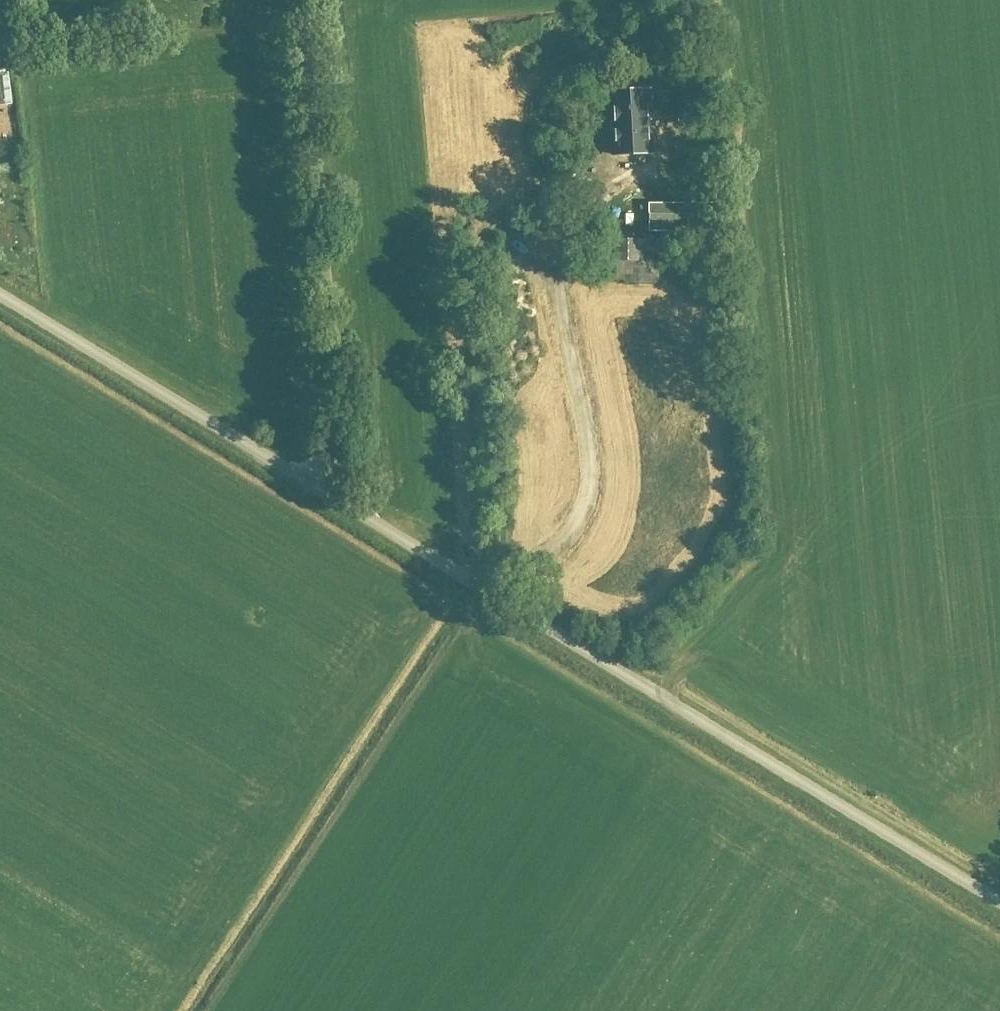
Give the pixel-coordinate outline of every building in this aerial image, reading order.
[(682,118),(702,117),(701,85),(680,86),(682,118)] [(649,91),(609,93),(612,157),(652,155),(649,91)] [(728,205),(648,206),(648,237),(729,237),(728,205)] [(664,285),(664,242),(589,241),(589,263),(615,263),(615,283),(664,285)]
